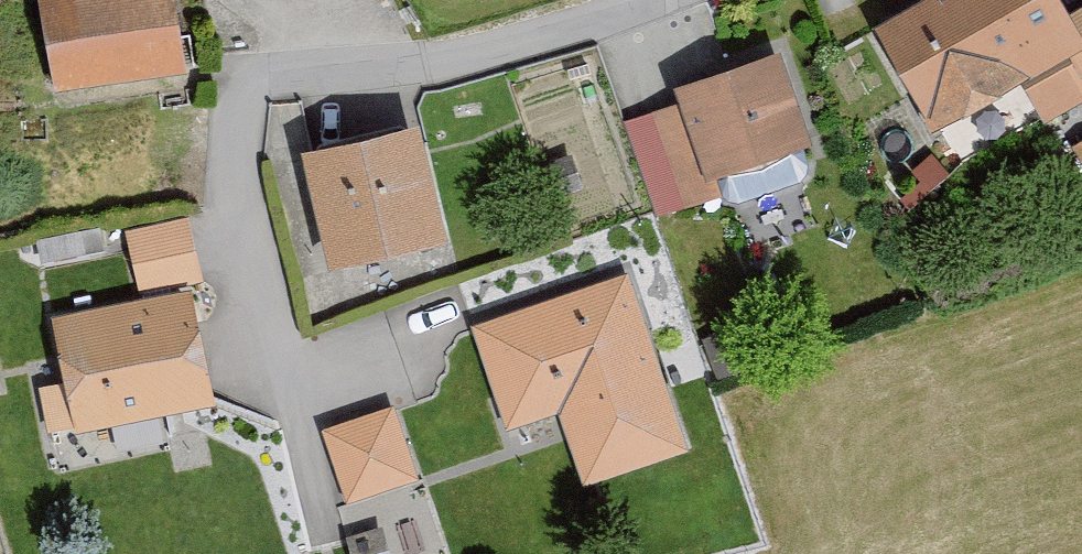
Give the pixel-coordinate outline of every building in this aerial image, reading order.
[(171,0),(36,0),(50,98),(182,80),(171,0)] [(1054,0),(929,0),(870,33),(933,143),(1016,96),(1036,130),(1078,106),(1081,113),(1081,10),(1065,19),(1054,0)] [(805,152),(776,60),(667,94),(671,108),(645,116),(676,213),(716,201),(710,181),(805,152)] [(441,249),(416,131),(301,155),(325,273),(441,249)] [(1066,154),(1081,181),(1081,144),(1066,154)] [(196,284),(183,223),(120,236),(133,297),(196,284)] [(624,282),(467,333),(500,434),(553,417),(577,491),(681,457),(624,282)] [(211,414),(190,298),(49,324),(61,387),(34,392),(42,437),(70,432),(72,439),(211,414)] [(411,485),(385,412),(315,438),(341,510),(411,485)]
